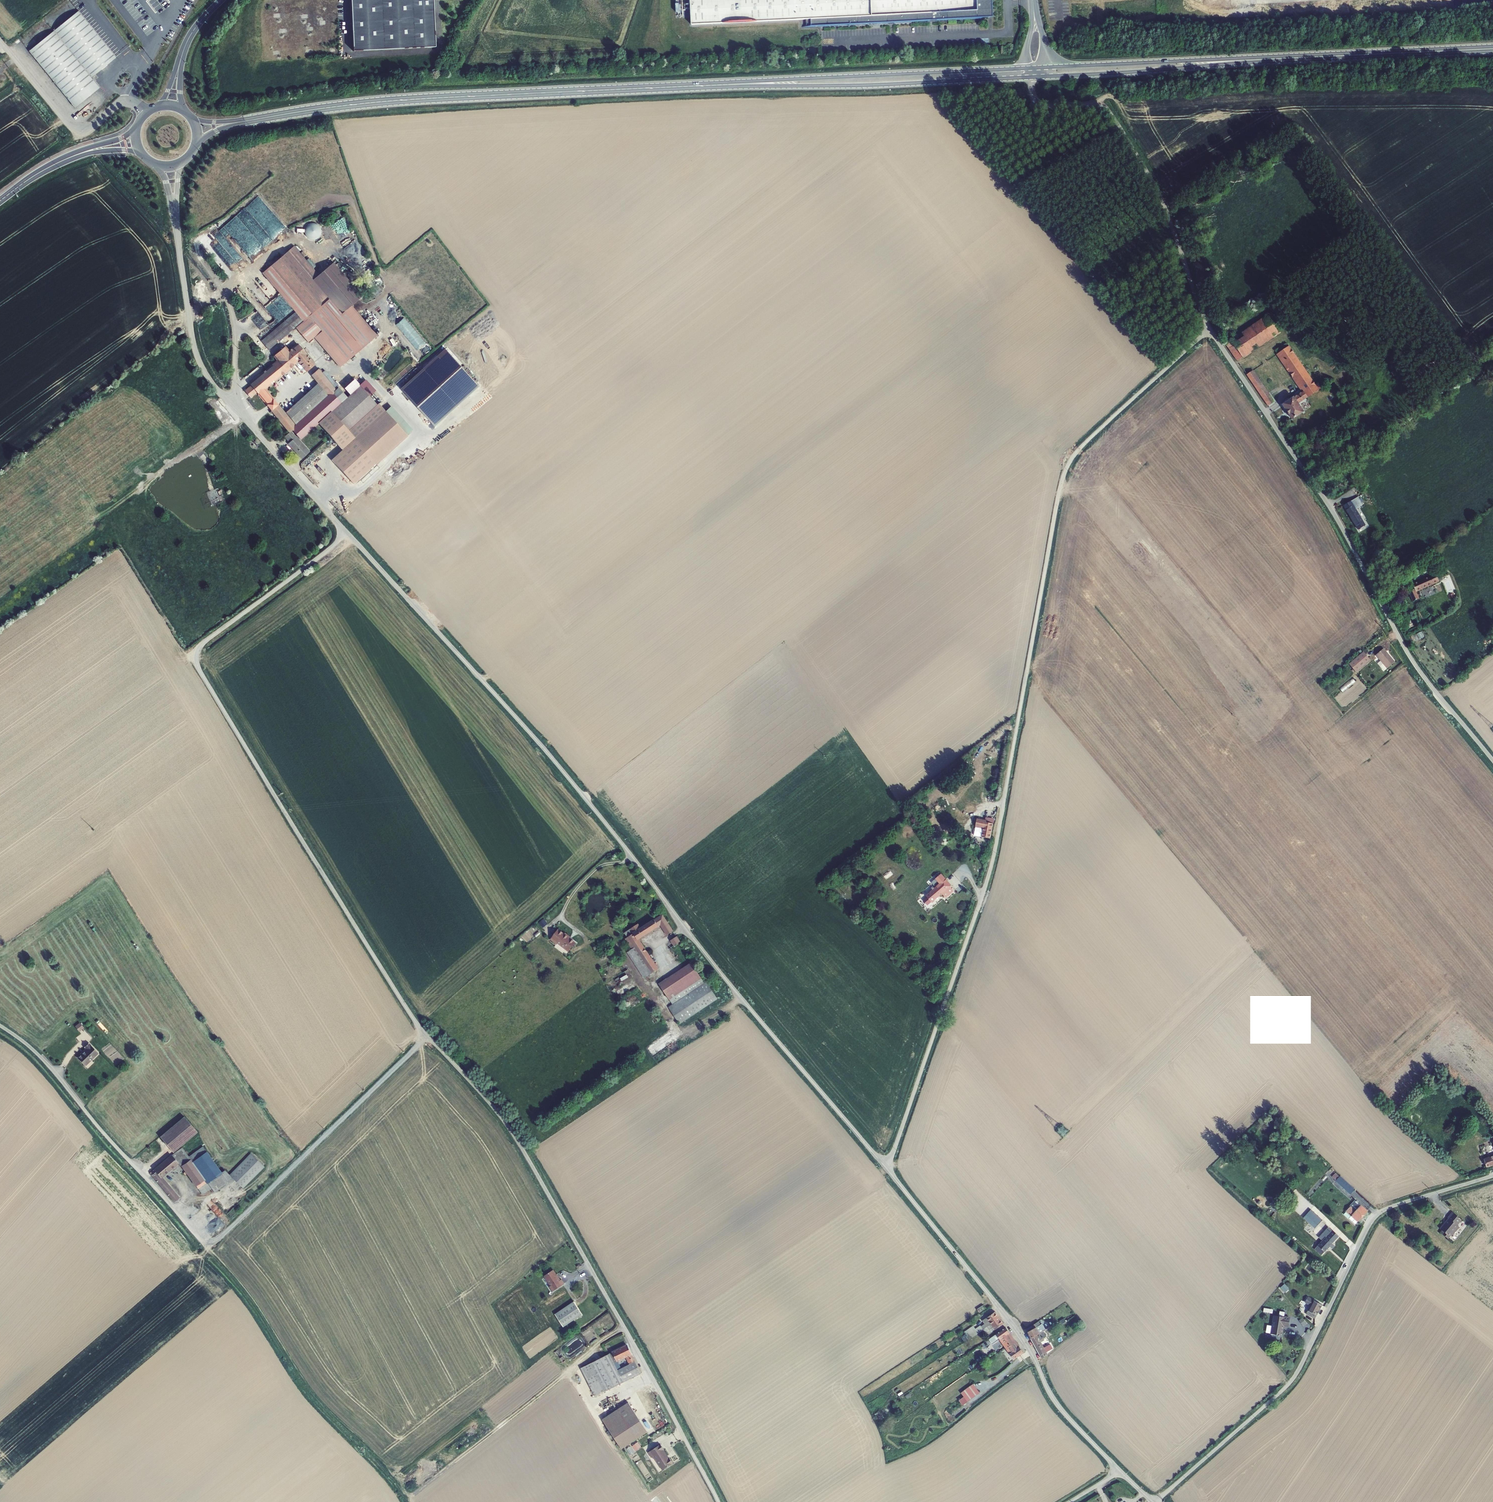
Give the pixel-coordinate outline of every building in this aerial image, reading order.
[(353,51),(435,47),(433,0),(350,0),(353,51)] [(696,25),(809,19),(809,27),(991,18),(990,0),(695,0),(696,25)] [(92,77),(116,57),(79,11),(29,52),(54,82),(75,108),(100,87),(92,77)] [(320,239),(320,224),(308,224),(308,238),(320,239)] [(214,237),(204,243),(210,253),(215,250),(213,248),(217,246),(216,243),(219,242),(215,236),(220,233),(216,227),(210,230),(214,237)] [(377,337),(352,307),(363,296),(334,263),(319,276),(294,246),(263,273),(296,312),(303,322),(296,328),(308,343),(314,338),(340,368),(377,337)] [(262,316),(272,328),(286,316),(273,301),(266,307),(248,286),(242,291),(260,311),(251,319),(253,322),(256,319),(257,320),(262,316)] [(303,322),(296,312),(261,341),(269,350),(296,328),(303,322)] [(1269,315),(1231,341),(1242,357),(1280,332),(1269,315)] [(1226,344),(1238,361),(1243,358),(1242,357),(1231,341),(1226,344)] [(267,404),(274,398),(266,389),(281,376),(282,376),(283,375),(282,375),(284,373),(285,374),(291,368),(291,367),(295,364),(298,361),(304,369),(307,372),(315,364),(298,342),(289,350),(286,345),(273,356),(276,360),(272,363),(272,364),(249,383),(251,385),(245,389),(251,397),(257,392),(258,394),(257,394),(267,406),(267,405),(267,404)] [(1303,391),(1290,400),(1289,400),(1287,402),(1286,403),(1283,405),(1292,419),(1303,412),(1298,404),(1308,397),(1318,390),(1287,343),(1276,351),(1303,391)] [(401,390),(435,427),(479,386),(445,349),(401,390)] [(298,361),(295,364),(300,370),(302,370),(304,369),(298,361)] [(278,404),(271,410),(289,432),(290,432),(291,431),(293,430),(297,435),(300,438),(301,439),(319,423),(318,422),(331,411),(332,411),(348,397),(339,387),(336,389),(322,372),(322,371),(320,369),(319,368),(311,375),(318,383),(328,394),(295,424),(285,412),(279,404),(278,404)] [(325,370),(322,372),(336,389),(339,387),(325,370)] [(1247,375),(1265,402),(1271,398),(1253,371),(1247,375)] [(328,394),(318,383),(285,412),(295,424),(328,394)] [(379,403),(377,405),(360,385),(348,397),(332,411),(331,411),(318,422),(319,423),(342,450),(331,460),(353,484),(376,463),(377,464),(408,435),(408,434),(386,410),(379,403)] [(267,405),(271,410),(278,404),(274,398),(267,404),(267,405)] [(391,405),(386,410),(408,434),(413,429),(391,405)] [(290,432),(284,437),(289,442),(288,444),(302,459),(310,451),(299,439),(300,438),(297,435),(296,436),(291,431),(290,432)] [(315,468),(319,465),(315,460),(304,468),(310,476),(317,471),(315,468)] [(1357,497),(1344,505),(1358,530),(1365,525),(1356,509),(1362,505),(1357,497)] [(1429,576),(1412,584),(1414,589),(1409,592),(1413,601),(1419,599),(1416,592),(1443,580),(1439,572),(1435,574),(1435,573),(1428,575),(1429,576)] [(1387,669),(1395,662),(1383,649),(1376,655),(1383,664),(1380,666),(1384,671),(1387,669)] [(1349,665),(1356,672),(1370,660),(1364,652),(1349,665)] [(983,828),(982,837),(990,838),(993,824),(985,822),(985,820),(977,819),(976,826),(983,828)] [(950,887),(951,886),(941,874),(931,883),(935,888),(926,896),(932,902),(942,894),(945,898),(953,891),(950,887)] [(667,935),(673,931),(662,915),(641,929),(638,924),(625,933),(628,937),(626,939),(633,949),(628,952),(645,978),(658,969),(638,939),(661,925),(667,935)] [(544,928),(549,923),(545,918),(540,923),(544,928)] [(564,934),(559,930),(551,939),(557,944),(557,943),(568,952),(575,943),(569,937),(568,936),(566,934),(564,934)] [(674,945),(680,942),(677,937),(671,941),(674,945)] [(693,962),(680,942),(674,945),(670,948),(683,969),(659,984),(673,1004),(704,984),(691,963),(693,962)] [(669,1007),(680,1024),(718,999),(706,982),(704,984),(673,1004),(669,1007)] [(80,1031),(85,1028),(81,1022),(76,1026),(80,1031)] [(86,1049),(77,1058),(85,1066),(98,1053),(88,1043),(84,1047),(86,1049)] [(160,1137),(173,1152),(197,1132),(184,1117),(160,1137)] [(226,1181),(221,1173),(203,1147),(189,1157),(191,1159),(208,1183),(211,1187),(214,1192),(227,1183),(226,1181)] [(182,1166),(191,1159),(189,1157),(182,1148),(172,1156),(178,1163),(182,1166)] [(231,1177),(243,1188),(264,1167),(250,1154),(229,1175),(231,1177)] [(1492,1165),(1492,1156),(1483,1159),(1486,1167),(1492,1165)] [(182,1166),(198,1189),(208,1183),(191,1159),(182,1166)] [(226,1181),(231,1177),(229,1175),(225,1170),(221,1173),(226,1181)] [(1350,1194),(1355,1190),(1340,1176),(1339,1177),(1336,1180),(1336,1181),(1350,1194)] [(198,1189),(202,1194),(211,1187),(208,1183),(198,1189)] [(1367,1211),(1356,1201),(1346,1212),(1351,1216),(1357,1222),(1361,1217),(1362,1218),(1365,1215),(1364,1214),(1367,1211)] [(1448,1218),(1448,1219),(1440,1229),(1442,1231),(1444,1232),(1443,1234),(1448,1238),(1451,1235),(1452,1236),(1459,1227),(1457,1225),(1461,1220),(1453,1212),(1448,1218)] [(1322,1220),(1314,1213),(1302,1227),(1309,1234),(1322,1220)] [(1315,1249),(1321,1255),(1330,1246),(1332,1244),(1333,1243),(1332,1243),(1339,1236),(1332,1230),(1326,1237),(1315,1249)] [(553,1270),(544,1276),(550,1285),(549,1286),(553,1291),(564,1284),(561,1279),(560,1280),(553,1270)] [(1281,1288),(1286,1292),(1290,1288),(1285,1283),(1281,1288)] [(1315,1319),(1322,1305),(1308,1297),(1305,1302),(1311,1305),(1306,1314),(1315,1319)] [(574,1301),(555,1314),(563,1326),(582,1314),(574,1301)] [(991,1324),(992,1325),(1000,1320),(995,1312),(987,1318),(991,1324)] [(1283,1325),(1288,1326),(1290,1318),(1274,1315),(1271,1334),(1282,1336),(1283,1325)] [(1003,1324),(1000,1320),(992,1325),(991,1324),(987,1327),(983,1330),(985,1333),(989,1330),(993,1327),(995,1329),(1003,1324)] [(1031,1339),(1043,1331),(1045,1330),(1046,1330),(1043,1325),(1041,1326),(1040,1325),(1038,1321),(1033,1325),(1035,1328),(1027,1332),(1031,1339)] [(969,1339),(978,1333),(976,1330),(973,1326),(964,1332),(969,1339)] [(1003,1344),(1005,1347),(1015,1340),(1006,1327),(996,1334),(989,1339),(991,1342),(998,1337),(1003,1344)] [(1046,1337),(1043,1331),(1031,1339),(1041,1358),(1047,1354),(1046,1352),(1053,1348),(1050,1344),(1044,1348),(1041,1342),(1044,1340),(1043,1338),(1046,1337)] [(1019,1347),(1015,1340),(1005,1347),(1007,1349),(1012,1356),(1005,1361),(1006,1364),(1014,1359),(1023,1352),(1019,1346),(1019,1347)] [(631,1354),(627,1345),(591,1363),(605,1391),(624,1382),(641,1373),(633,1357),(628,1360),(630,1364),(621,1369),(618,1361),(626,1357),(631,1354)] [(595,1396),(605,1391),(591,1363),(581,1368),(595,1396)] [(964,1405),(981,1392),(974,1383),(962,1392),(965,1396),(960,1400),(964,1405)] [(628,1402),(602,1419),(609,1430),(635,1413),(628,1402)] [(635,1413),(609,1430),(621,1449),(647,1432),(635,1413)] [(637,1450),(643,1446),(639,1441),(633,1446),(637,1450)] [(660,1445),(647,1453),(651,1458),(652,1457),(655,1461),(662,1470),(672,1464),(669,1458),(668,1459),(662,1451),(663,1450),(660,1445)]
